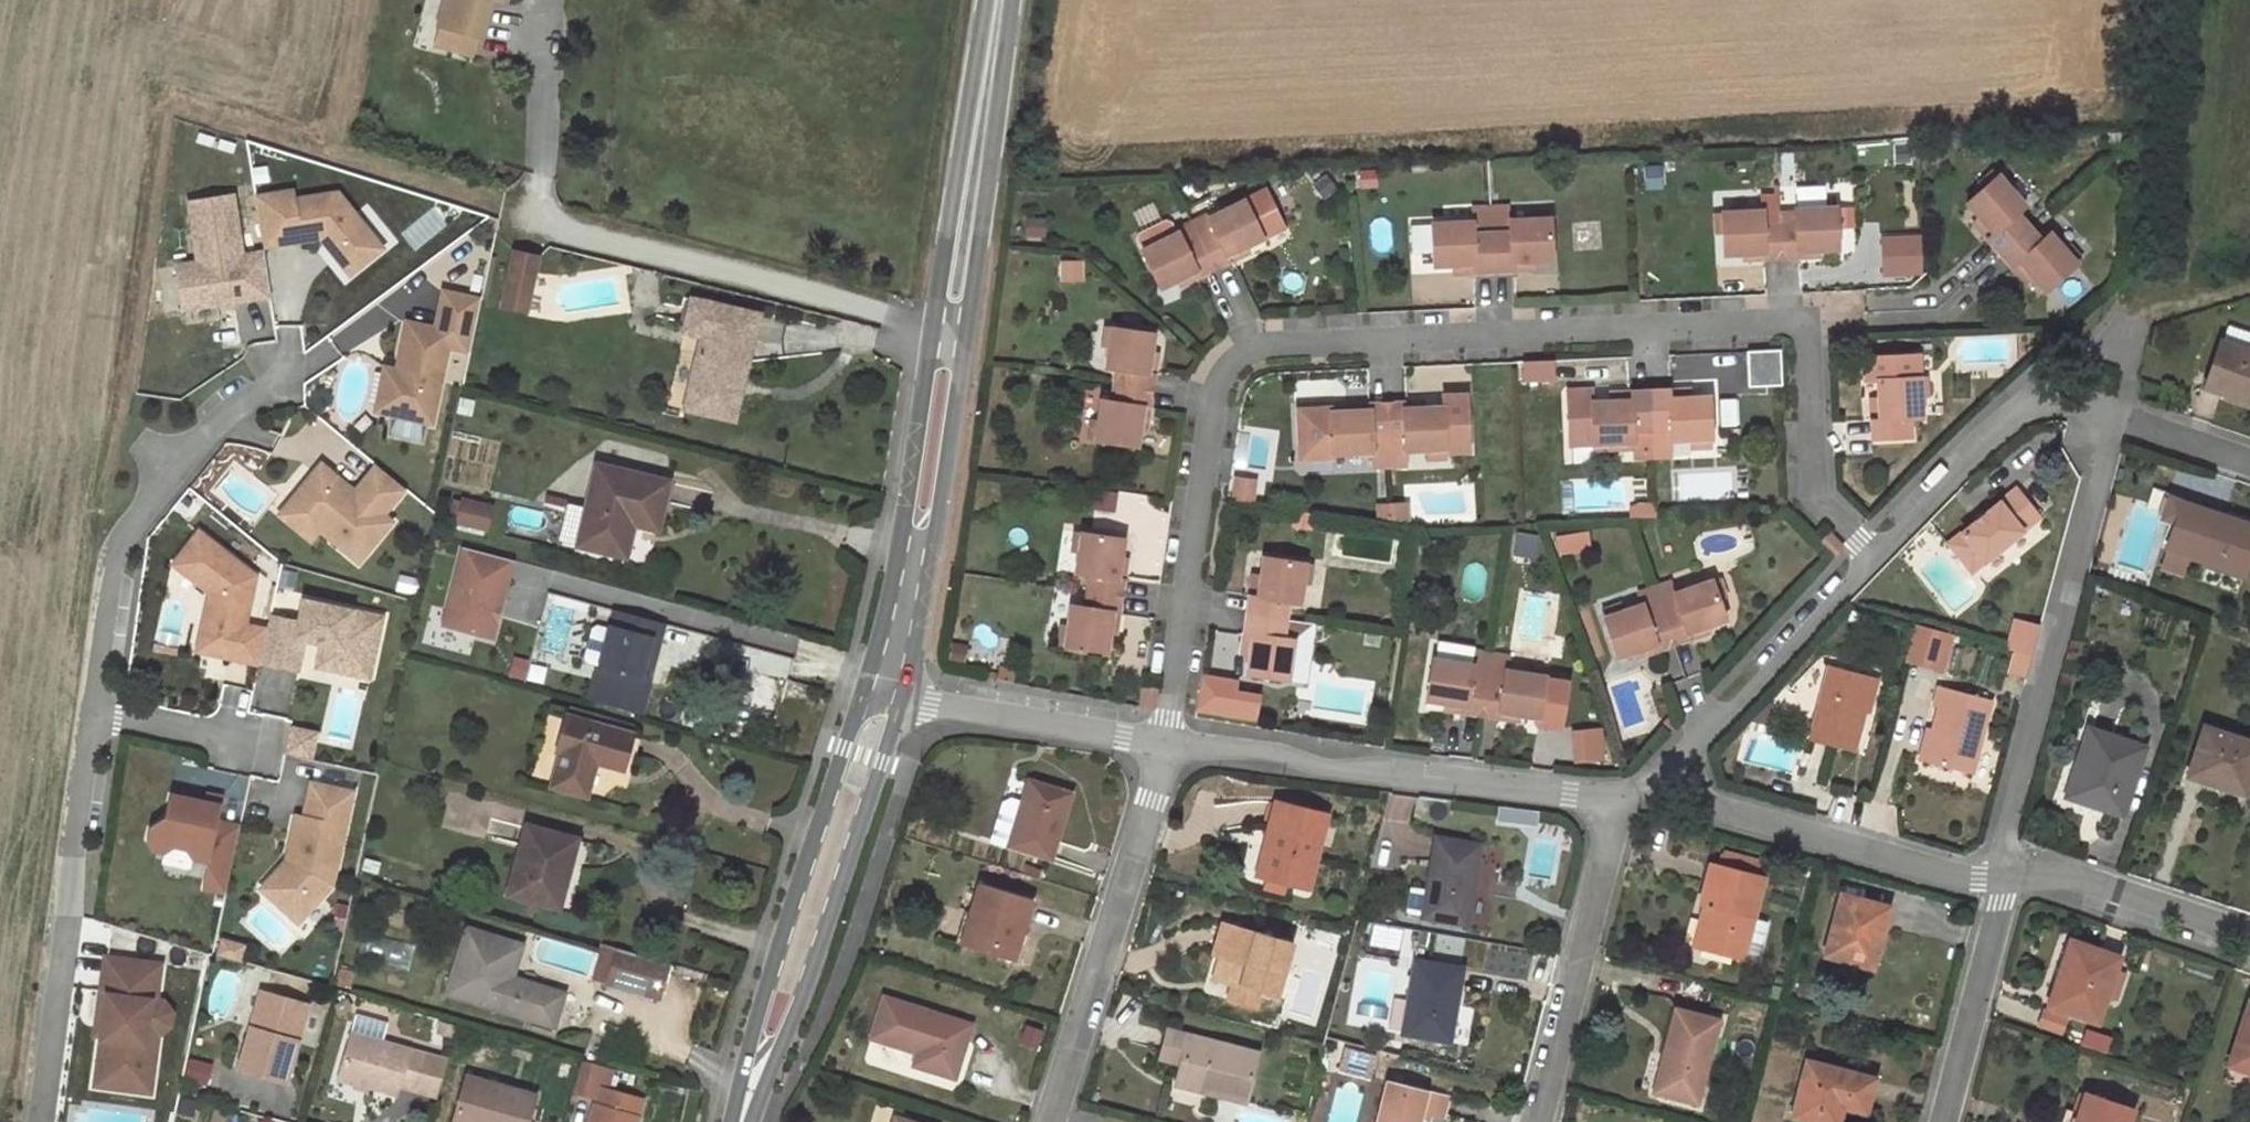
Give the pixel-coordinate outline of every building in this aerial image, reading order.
[(489,0),(445,0),(439,24),(442,25),(475,34),(479,35),(489,0)] [(475,34),(442,25),(437,43),(470,51),(475,34)] [(1984,239),(1997,253),(2010,267),(2017,262),(2030,277),(2044,292),(2075,264),(2047,233),(2038,241),(2014,215),(2023,206),(1995,175),(1964,204),(1991,234),(1984,239)] [(292,189),(255,195),(262,244),(320,235),(349,273),(382,247),(337,192),(293,199),(292,189)] [(183,307),(270,294),(263,250),(242,253),(232,194),(188,200),(198,260),(176,264),(183,307)] [(1208,214),(1193,222),(1216,268),(1231,260),(1228,255),(1247,245),(1265,237),(1246,199),(1210,218),(1208,214)] [(1489,210),(1492,272),(1509,271),(1509,265),(1530,264),(1549,263),(1547,222),(1507,223),(1506,209),(1489,210)] [(1792,226),(1777,226),(1761,227),(1760,213),(1718,214),(1720,256),(1739,255),(1760,254),(1761,260),(1795,259),(1795,253),(1816,252),(1835,251),(1833,209),(1792,211),(1792,226)] [(1492,272),(1489,210),(1472,211),(1472,225),(1432,227),(1434,268),(1453,267),(1474,266),(1475,273),(1492,272)] [(1991,234),(1977,219),(1971,224),(1984,239),(1991,234)] [(1137,240),(1143,251),(1179,232),(1177,229),(1174,222),(1168,220),(1139,234),(1137,240)] [(1216,268),(1193,222),(1177,229),(1179,232),(1143,251),(1161,288),(1179,279),(1198,270),(1201,276),(1216,268)] [(1421,223),(1406,224),(1409,274),(1423,273),(1421,223)] [(495,232),(481,299),(503,304),(514,253),(495,232)] [(1250,251),(1247,245),(1228,255),(1231,260),(1250,251)] [(514,253),(503,304),(527,310),(538,257),(514,253)] [(2030,277),(2017,262),(2010,267),(2024,283),(2030,277)] [(1198,270),(1179,279),(1182,285),(1201,276),(1198,270)] [(470,351),(481,299),(444,291),(436,328),(407,321),(397,369),(388,413),(431,423),(448,346),(470,351)] [(704,335),(687,408),(733,418),(757,314),(694,300),(687,331),(704,335)] [(1149,407),(1151,391),(1154,373),(1147,372),(1150,352),(1153,332),(1112,326),(1106,367),(1120,370),(1115,401),(1101,399),(1095,440),(1136,447),(1139,427),(1142,406),(1149,407)] [(2203,388),(2249,403),(2249,352),(2218,342),(2203,388)] [(1777,349),(1743,349),(1744,385),(1777,385),(1777,349)] [(1157,352),(1150,352),(1147,372),(1154,373),(1157,352)] [(1874,400),(1875,420),(1867,421),(1868,440),(1907,439),(1906,420),(1917,420),(1914,357),(1862,359),(1863,382),(1874,381),(1874,400)] [(1551,381),(1551,360),(1517,360),(1517,381),(1551,381)] [(388,413),(397,369),(385,366),(375,411),(388,413)] [(1689,391),(1669,392),(1669,401),(1689,399),(1689,391)] [(1652,432),(1650,392),(1630,394),(1631,402),(1610,403),(1592,404),(1591,392),(1566,393),(1569,447),(1634,444),(1634,432),(1652,432)] [(1669,392),(1650,392),(1652,432),(1653,457),(1670,457),(1670,442),(1712,441),(1710,399),(1669,401),(1669,392)] [(1610,395),(1610,403),(1631,402),(1630,394),(1610,395)] [(1403,403),(1386,404),(1388,438),(1389,467),(1405,466),(1405,451),(1445,450),(1446,453),(1469,452),(1466,397),(1444,397),(1444,408),(1403,410),(1403,403)] [(1874,400),(1866,400),(1867,421),(1875,420),(1874,400)] [(1386,404),(1369,405),(1369,411),(1330,413),(1330,409),(1297,410),(1297,424),(1309,424),(1310,459),(1332,459),(1332,455),(1371,453),(1372,468),(1389,467),(1388,438),(1386,404)] [(1149,407),(1142,406),(1139,427),(1145,428),(1149,407)] [(1309,424),(1297,424),(1299,460),(1310,459),(1309,424)] [(1652,432),(1634,432),(1634,444),(1634,458),(1653,457),(1652,432)] [(405,489),(376,466),(355,492),(347,485),(344,489),(337,483),(340,480),(321,464),(288,505),(320,530),(359,562),(392,522),(383,515),(405,489)] [(580,546),(619,555),(628,515),(660,522),(669,482),(598,465),(580,546)] [(2178,467),(2175,477),(2187,480),(2191,471),(2178,467)] [(1254,481),(1234,479),(1231,498),(1251,501),(1254,481)] [(347,485),(340,480),(337,483),(344,489),(347,485)] [(2016,489),(1947,543),(1970,572),(2039,517),(2016,489)] [(1367,506),(1379,497),(1368,496),(1367,506)] [(1391,519),(1391,506),(1390,499),(1379,497),(1367,506),(1365,516),(1391,519)] [(2164,517),(2176,521),(2182,503),(2170,499),(2164,517)] [(464,500),(459,521),(486,527),(491,506),(464,500)] [(2167,547),(2243,573),(2249,550),(2249,525),(2182,503),(2176,521),(2167,547)] [(1391,525),(1404,526),(1404,504),(1391,506),(1391,519),(1391,525)] [(311,540),(320,530),(288,505),(280,515),(311,540)] [(1633,519),(1647,519),(1646,505),(1633,506),(1633,519)] [(1646,505),(1647,519),(1655,518),(1655,505),(1646,505)] [(564,506),(557,544),(568,546),(575,508),(564,506)] [(1295,513),(1294,526),(1310,529),(1312,515),(1295,513)] [(619,555),(627,557),(634,525),(658,531),(660,522),(628,515),(619,555)] [(259,662),(266,630),(245,625),(255,576),(198,532),(173,565),(210,593),(204,617),(226,622),(219,655),(259,664),(259,662)] [(1089,575),(1087,591),(1085,606),(1070,604),(1064,645),(1105,652),(1109,633),(1111,612),(1118,613),(1123,579),(1117,578),(1120,557),(1123,538),(1081,532),(1075,573),(1089,575)] [(1576,534),(1556,537),(1558,554),(1578,551),(1576,534)] [(1820,546),(1832,558),(1842,549),(1829,536),(1820,546)] [(513,559),(465,545),(443,624),(491,637),(513,559)] [(1126,558),(1120,557),(1117,578),(1123,579),(1126,558)] [(1249,596),(1246,614),(1243,633),(1252,635),(1248,655),(1245,675),(1286,681),(1293,639),(1281,638),(1287,603),(1298,604),(1304,563),(1263,557),(1260,577),(1257,597),(1249,596)] [(1257,597),(1260,577),(1252,576),(1249,596),(1257,597)] [(1653,591),(1671,647),(1688,642),(1686,635),(1705,629),(1724,622),(1711,583),(1672,596),(1668,586),(1653,591)] [(1671,647),(1653,591),(1637,596),(1640,607),(1601,619),(1615,659),(1633,653),(1653,646),(1655,652),(1671,647)] [(266,630),(259,662),(298,671),(305,641),(321,644),(318,660),(341,665),(342,659),(373,666),(383,617),(303,599),(298,621),(269,615),(266,630)] [(785,681),(797,638),(672,605),(666,630),(679,633),(674,651),(785,681)] [(664,624),(615,611),(609,633),(597,630),(593,632),(585,658),(588,663),(601,666),(591,700),(639,714),(648,682),(640,680),(645,659),(654,661),(664,624)] [(1118,613),(1111,612),(1109,633),(1115,633),(1118,613)] [(197,651),(219,655),(226,622),(204,617),(197,651)] [(2011,619),(2006,636),(2019,640),(2024,622),(2011,619)] [(1899,660),(1939,675),(1953,637),(1913,622),(1899,660)] [(2019,640),(2006,636),(2003,648),(2032,655),(2040,627),(2024,622),(2019,640)] [(1708,635),(1705,629),(1686,635),(1688,642),(1708,635)] [(1252,635),(1243,633),(1240,654),(1248,655),(1252,635)] [(415,641),(413,650),(425,654),(427,645),(415,641)] [(1653,646),(1633,653),(1635,659),(1655,652),(1653,646)] [(1475,652),(1473,666),(1431,659),(1424,700),(1445,704),(1465,707),(1464,713),(1497,719),(1499,712),(1518,716),(1538,719),(1545,678),(1504,671),(1507,657),(1475,652)] [(316,668),(369,679),(373,666),(342,659),(341,665),(318,660),(316,668)] [(1817,706),(1809,737),(1853,749),(1872,677),(1818,663),(1808,699),(1812,705),(1817,706)] [(286,712),(293,673),(271,670),(267,693),(271,693),(268,709),(286,712)] [(999,672),(996,684),(1012,687),(1014,675),(999,672)] [(1538,719),(1557,721),(1564,681),(1545,678),(1538,719)] [(1200,679),(1196,711),(1254,719),(1258,698),(1234,694),(1235,684),(1200,679)] [(1939,706),(1934,728),(1925,759),(1972,772),(1991,701),(1938,686),(1933,704),(1939,706)] [(1142,692),(1140,709),(1154,712),(1157,694),(1142,692)] [(1310,705),(1298,703),(1297,711),(1309,713),(1310,705)] [(1464,713),(1465,707),(1445,704),(1444,710),(1464,713)] [(631,726),(568,710),(566,716),(629,733),(631,726)] [(1518,716),(1499,712),(1497,719),(1517,722),(1518,716)] [(629,733),(566,716),(557,751),(561,753),(553,786),(586,795),(594,762),(624,769),(633,734),(629,733)] [(1919,758),(1925,759),(1934,728),(1927,726),(1919,758)] [(309,731),(290,727),(284,754),(303,758),(309,731)] [(2190,770),(2226,783),(2225,787),(2245,793),(2249,777),(2249,742),(2204,728),(2190,770)] [(1603,759),(1600,729),(1572,732),(1574,761),(1603,759)] [(317,733),(309,731),(303,758),(311,760),(317,733)] [(2089,731),(2067,795),(2120,813),(2142,748),(2089,731)] [(1029,781),(1010,844),(1050,857),(1069,794),(1029,781)] [(352,791),(311,782),(303,817),(297,815),(287,861),(293,862),(292,869),(268,894),(298,922),(332,884),(352,791)] [(207,795),(205,803),(221,807),(223,799),(207,795)] [(225,895),(239,828),(218,823),(221,807),(205,803),(169,796),(164,819),(149,829),(146,841),(152,851),(163,854),(174,847),(186,850),(193,860),(208,863),(202,890),(225,895)] [(1011,804),(998,800),(985,842),(999,846),(1011,804)] [(1261,876),(1267,877),(1285,882),(1307,887),(1326,816),(1275,804),(1269,825),(1274,827),(1261,876)] [(528,827),(509,894),(553,906),(565,861),(570,863),(576,839),(528,827)] [(1436,838),(1423,916),(1466,923),(1479,845),(1436,838)] [(174,847),(163,854),(193,860),(186,850),(174,847)] [(1723,856),(1720,868),(1753,878),(1757,865),(1723,856)] [(293,862),(287,861),(261,888),(268,894),(292,869),(293,862)] [(1713,906),(1702,947),(1743,958),(1763,879),(1753,878),(1720,868),(1711,866),(1701,903),(1705,905),(1713,906)] [(1282,893),(1285,882),(1267,877),(1265,888),(1282,893)] [(980,883),(961,945),(1012,960),(1031,899),(980,883)] [(1840,896),(1826,954),(1873,966),(1887,907),(1840,896)] [(1694,945),(1702,947),(1713,906),(1705,905),(1694,945)] [(1239,961),(1228,998),(1256,1006),(1260,991),(1276,995),(1291,943),(1221,923),(1213,953),(1239,961)] [(522,945),(468,930),(450,994),(557,1024),(566,992),(513,978),(522,945)] [(217,958),(239,963),(243,948),(222,941),(217,958)] [(616,945),(602,942),(593,975),(607,979),(616,945)] [(2058,984),(2050,1006),(2099,1023),(2120,958),(2076,943),(2062,985),(2058,984)] [(667,959),(616,945),(607,979),(657,993),(667,959)] [(162,961),(106,954),(101,990),(108,991),(102,1032),(96,1082),(151,1090),(157,1044),(145,1042),(151,998),(156,998),(162,961)] [(1416,960),(1403,1033),(1450,1040),(1462,967),(1416,960)] [(338,969),(335,983),(351,987),(354,972),(338,969)] [(1801,982),(1798,995),(1824,1002),(1827,989),(1801,982)] [(108,991),(101,990),(95,1032),(102,1032),(108,991)] [(308,1005),(265,994),(255,1029),(251,1028),(239,1069),(286,1083),(308,1005)] [(884,997),(871,1038),(919,1052),(916,1064),(954,1077),(971,1025),(884,997)] [(145,1042),(157,1044),(159,1032),(172,1024),(174,1010),(165,999),(156,998),(151,998),(145,1042)] [(1675,1009),(1664,1051),(1669,1052),(1660,1093),(1698,1102),(1718,1020),(1675,1009)] [(2231,1069),(2249,1075),(2249,1009),(2231,1069)] [(1181,1061),(1178,1076),(1214,1085),(1212,1091),(1244,1100),(1256,1053),(1167,1031),(1161,1056),(1181,1061)] [(351,1034),(338,1077),(395,1093),(398,1085),(414,1090),(425,1054),(351,1034)] [(1347,1046),(1341,1068),(1352,1071),(1358,1049),(1347,1046)] [(1358,1049),(1352,1071),(1370,1076),(1375,1053),(1358,1049)] [(1654,1092),(1660,1093),(1669,1052),(1664,1051),(1654,1092)] [(425,1054),(414,1090),(437,1096),(447,1061),(425,1054)] [(580,1059),(569,1097),(591,1102),(597,1081),(601,1065),(580,1059)] [(1843,1105),(1847,1092),(1868,1097),(1872,1078),(1807,1062),(1794,1115),(1820,1121),(1838,1121),(1843,1105)] [(601,1065),(597,1081),(608,1085),(613,1068),(601,1065)] [(2226,1083),(2249,1091),(2249,1075),(2231,1069),(2226,1083)] [(1178,1076),(1176,1082),(1212,1091),(1214,1085),(1178,1076)] [(454,1121),(526,1121),(534,1095),(466,1077),(454,1121)] [(1387,1079),(1376,1121),(1418,1121),(1420,1112),(1442,1118),(1447,1095),(1387,1079)] [(589,1121),(636,1121),(638,1115),(635,1115),(640,1099),(600,1088),(596,1103),(594,1104),(589,1121)] [(1865,1110),(1868,1097),(1847,1092),(1843,1105),(1865,1110)] [(179,1093),(175,1108),(187,1111),(190,1096),(179,1093)] [(2079,1121),(2130,1121),(2133,1111),(2088,1096),(2082,1113),(2079,1121)] [(2082,1113),(2070,1109),(2066,1121),(2079,1121),(2082,1113)]
